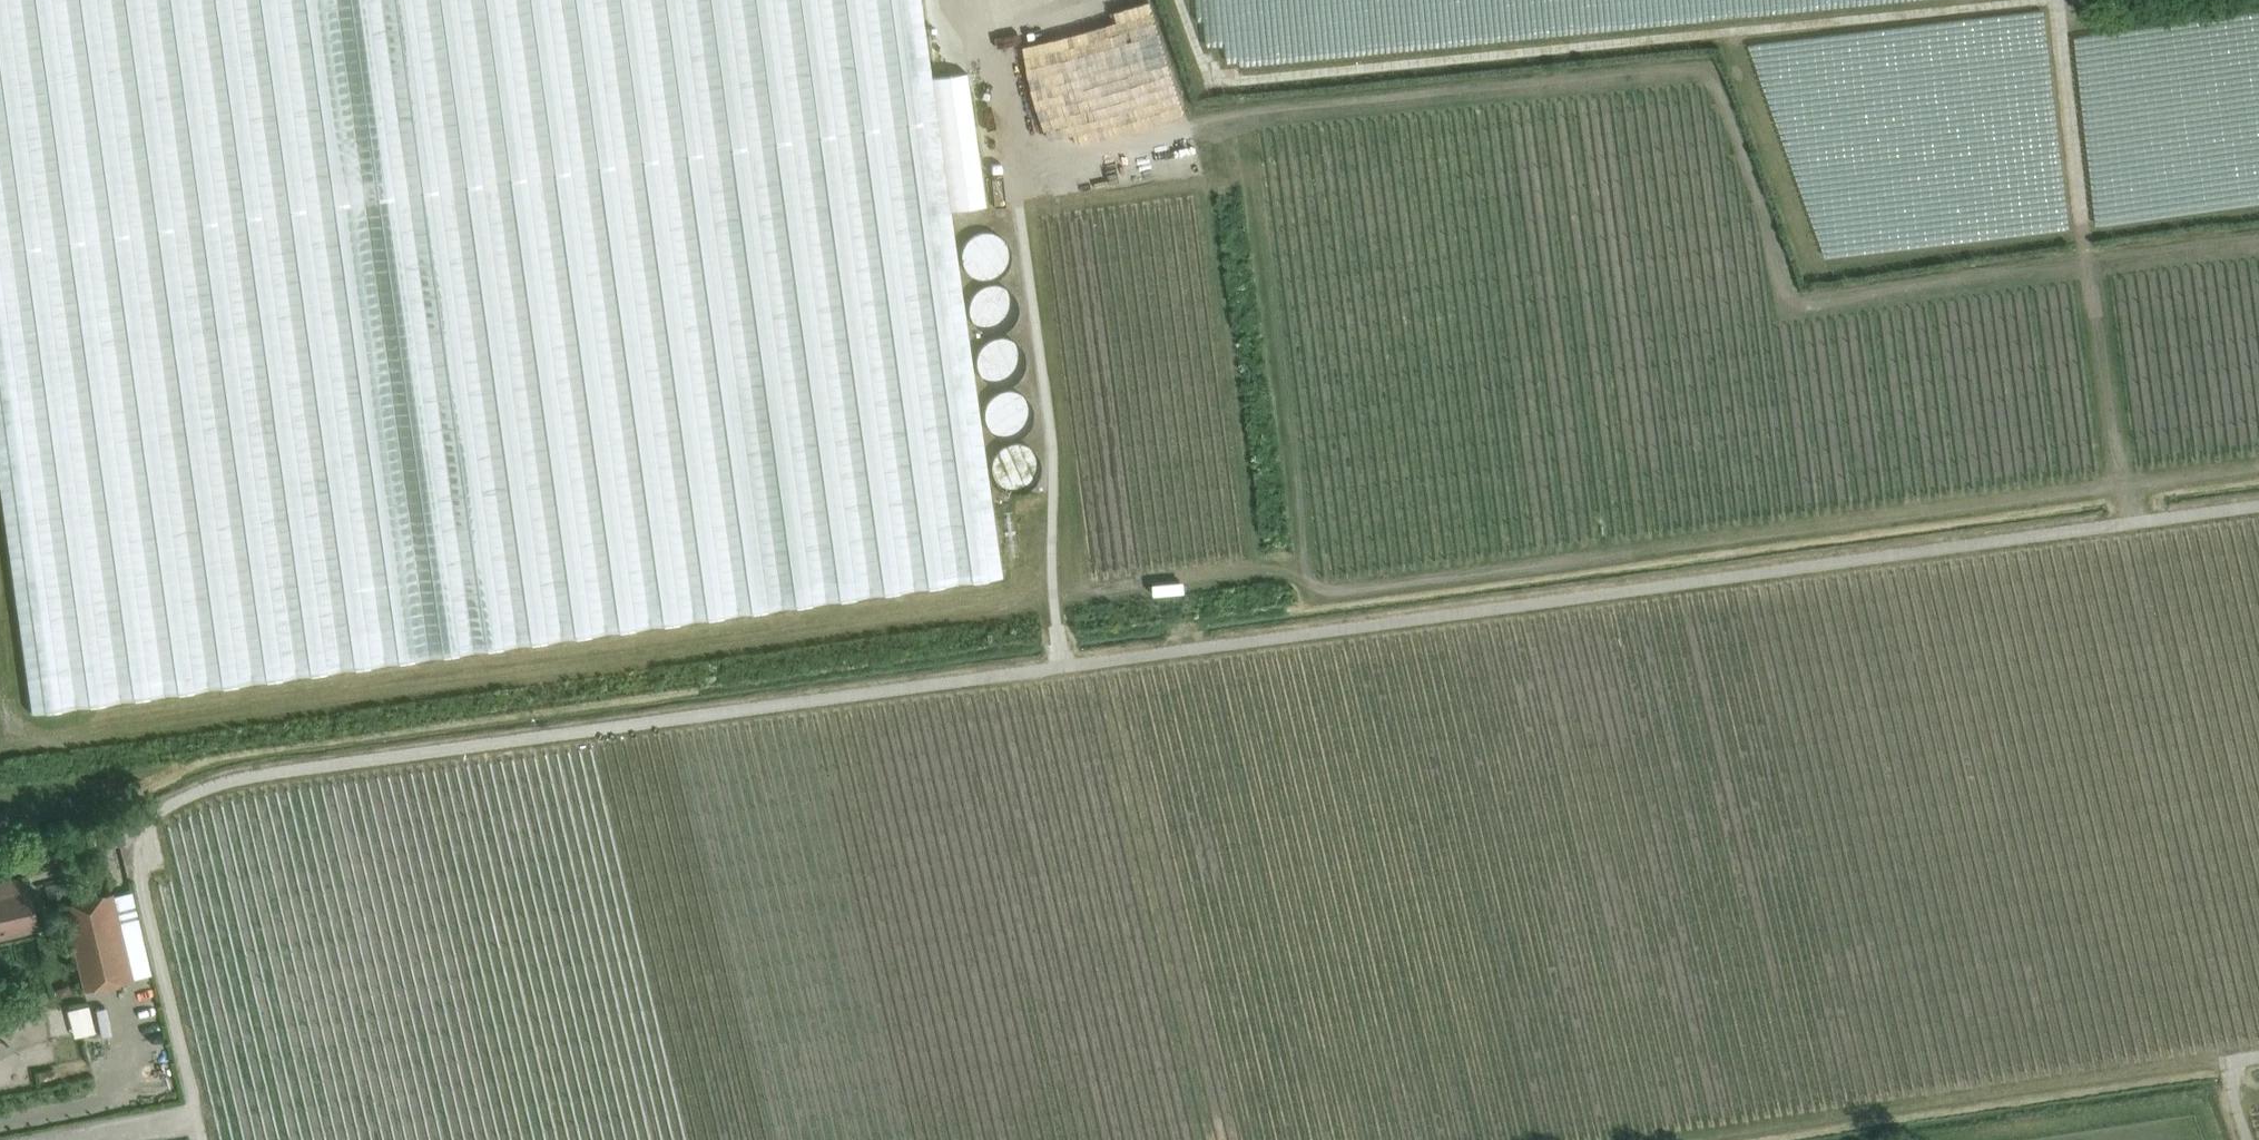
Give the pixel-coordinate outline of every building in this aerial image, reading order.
[(845,46),(868,41),(864,20),(873,18),(877,36),(1043,0),(835,0),(845,46)] [(287,101),(314,215),(377,201),(370,173),(502,143),(496,117),(557,103),(539,24),(277,83),(281,102),(287,101)] [(967,72),(931,77),(950,210),(985,205),(967,72)] [(558,120),(550,102),(532,109),(540,128),(558,120)] [(39,928),(29,886),(0,893),(0,937),(39,928)] [(133,980),(112,891),(64,902),(84,990),(133,980)] [(81,1041),(102,1038),(99,1011),(78,1014),(81,1041)]
